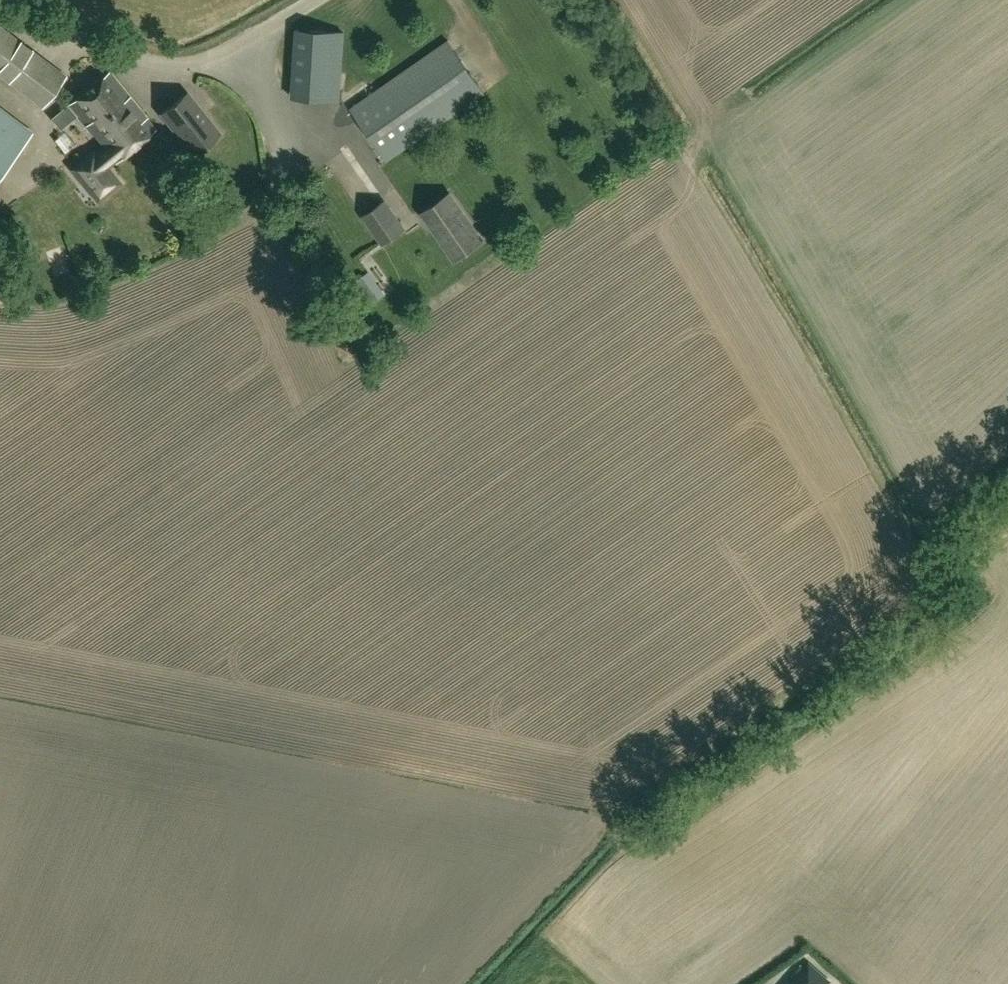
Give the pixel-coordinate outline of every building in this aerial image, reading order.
[(65,74),(0,25),(0,73),(41,105),(65,74)] [(338,99),(343,32),(296,29),(291,96),(338,99)] [(386,160),(483,93),(447,41),(350,108),(386,160)] [(117,160),(154,129),(108,71),(70,101),(100,141),(105,146),(75,171),(98,199),(119,182),(107,167),(116,159),(117,160)] [(194,154),(220,134),(188,94),(163,114),(194,154)] [(32,133),(0,109),(0,174),(32,133)] [(455,258),(482,240),(450,194),(423,212),(455,258)] [(382,245),(406,228),(386,199),(362,215),(382,245)] [(792,983),(829,983),(831,981),(810,963),(792,983)]
